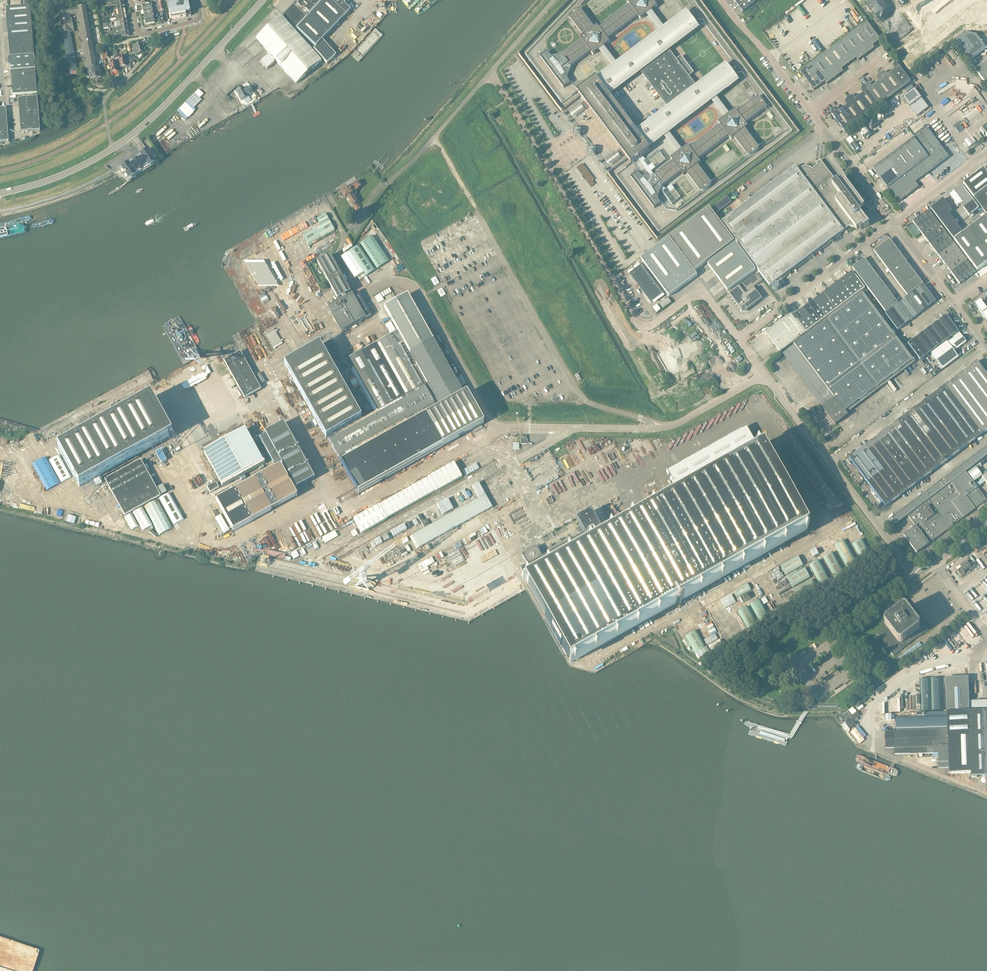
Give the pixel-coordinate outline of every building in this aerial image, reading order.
[(187,0),(174,0),(175,3),(168,5),(171,20),(186,17),(186,14),(190,13),(187,0)] [(284,15),(284,16),(284,17),(296,28),(323,0),(298,0),(284,15)] [(297,29),(316,47),(350,11),(344,4),(348,0),(324,0),(297,29)] [(580,38),(582,41),(563,55),(562,56),(552,57),(547,52),(540,57),(564,88),(571,83),(567,77),(571,68),(572,67),(591,52),(593,55),(600,50),(613,68),(598,79),(596,77),(577,91),(581,96),(592,111),(594,109),(606,126),(621,115),(609,98),(611,97),(609,94),(641,70),(670,108),(638,132),(636,130),(634,131),(625,119),(610,130),(619,142),(617,144),(628,159),(631,164),(650,149),(649,147),(664,135),(678,153),(671,158),(673,161),(654,176),(652,176),(642,177),(637,172),(630,177),(654,209),(661,203),(658,197),(662,188),(662,187),(681,172),(684,175),(687,173),(699,190),(700,192),(702,191),(704,191),(706,190),(708,188),(710,187),(711,185),(712,183),(711,182),(698,165),(701,163),(698,160),(729,137),(731,140),(734,137),(747,155),(747,156),(749,156),(751,155),(754,154),(755,152),(757,151),(758,149),(759,147),(758,146),(745,129),(748,127),(746,124),(765,109),(766,109),(766,107),(765,104),(763,102),(762,100),(759,98),(757,97),(757,98),(737,113),(735,110),(728,115),(715,97),(737,80),(726,65),(696,88),(688,78),(694,73),(682,56),(675,61),(667,50),(698,27),(687,13),(664,30),(650,12),(657,7),(655,4),(660,0),(630,0),(627,2),(630,5),(599,28),(597,25),(594,27),(581,10),(581,9),(578,9),(576,10),(574,12),(572,14),(570,16),(569,18),(570,19),(583,36),(580,38)] [(755,3),(753,0),(733,0),(743,12),(755,3)] [(7,22),(31,21),(30,6),(6,7),(7,22)] [(59,12),(62,34),(70,32),(74,32),(73,27),(74,26),(73,24),(72,19),(71,19),(70,15),(76,14),(77,21),(76,22),(78,30),(79,30),(79,33),(79,36),(80,36),(80,39),(79,40),(81,48),(82,48),(83,52),(82,52),(83,55),(84,57),(82,57),(84,66),(85,65),(86,70),(88,69),(96,68),(95,66),(85,7),(59,12)] [(321,61),(305,43),(281,17),(256,39),(270,55),(268,56),(268,55),(260,62),(263,65),(262,66),(264,68),(265,67),(267,70),(274,63),(274,62),(275,61),(296,84),(321,61)] [(31,21),(7,22),(8,37),(32,36),(31,21)] [(872,46),(880,40),(867,22),(859,28),(872,46)] [(872,46),(859,28),(851,34),(866,55),(874,49),(872,46)] [(62,34),(64,42),(69,72),(77,71),(71,41),(70,32),(62,34)] [(986,49),(976,35),(965,33),(954,42),(969,62),(986,49)] [(858,61),(866,55),(851,34),(843,40),(857,58),(856,58),(858,61)] [(32,36),(8,37),(10,57),(33,55),(34,55),(32,36)] [(841,70),(856,58),(857,58),(843,40),(827,52),(841,70)] [(141,44),(132,46),(135,55),(143,53),(141,44)] [(841,70),(827,52),(819,58),(835,78),(843,72),(841,70)] [(35,70),(33,55),(25,56),(10,57),(10,58),(8,58),(8,66),(10,66),(10,67),(11,67),(11,71),(35,70)] [(130,67),(129,57),(125,58),(125,56),(118,57),(120,67),(126,66),(126,67),(130,67)] [(827,84),(835,78),(819,58),(812,64),(818,73),(825,82),(827,84)] [(109,62),(111,73),(117,72),(117,67),(119,67),(118,61),(116,61),(109,62)] [(975,70),(986,86),(986,61),(975,70)] [(903,88),(911,82),(896,62),(894,64),(893,66),(894,67),(895,69),(891,72),(903,88)] [(807,81),(818,73),(812,64),(800,72),(807,81)] [(96,68),(88,69),(90,80),(101,78),(99,68),(106,67),(105,65),(95,66),(96,68)] [(35,70),(11,71),(11,80),(12,80),(12,85),(13,95),(37,93),(35,70)] [(895,94),(903,88),(891,72),(887,75),(886,73),(884,72),(882,73),(880,74),(895,94)] [(814,90),(825,82),(818,73),(807,81),(814,90)] [(887,100),(895,94),(880,74),(878,76),(877,78),(878,79),(879,81),(875,84),(887,100)] [(879,106),(887,100),(875,84),(871,87),(870,85),(868,84),(866,85),(864,86),(879,106)] [(871,112),(879,106),(864,86),(862,88),(861,90),(862,91),(863,93),(859,96),(871,112)] [(235,91),(241,101),(248,96),(253,93),(249,87),(244,90),(243,87),(235,91)] [(914,89),(902,98),(917,117),(929,108),(914,89)] [(198,90),(195,94),(199,98),(203,94),(198,90)] [(863,118),(871,112),(859,96),(855,99),(854,97),(852,96),(850,97),(848,98),(863,118)] [(21,132),(40,131),(37,97),(18,99),(18,100),(19,99),(19,103),(19,109),(20,109),(20,116),(20,122),(21,122),(21,125),(20,125),(21,132)] [(855,124),(863,118),(848,98),(846,100),(845,102),(846,103),(847,105),(843,108),(855,124)] [(185,103),(179,110),(188,118),(194,112),(185,103)] [(583,111),(579,106),(568,114),(572,119),(583,111)] [(845,132),(855,124),(843,108),(839,111),(838,109),(836,108),(834,109),(832,111),(831,112),(831,114),(845,132)] [(871,130),(879,123),(873,115),(865,122),(871,130)] [(959,124),(955,128),(958,133),(963,129),(959,124)] [(916,183),(949,158),(927,128),(873,169),(899,203),(919,188),(916,183)] [(580,137),(581,130),(574,129),(573,136),(580,137)] [(851,136),(847,139),(854,149),(858,146),(851,136)] [(963,144),(967,149),(976,143),(972,138),(963,144)] [(595,156),(596,149),(589,148),(588,155),(595,156)] [(126,174),(129,179),(154,162),(153,160),(155,158),(151,152),(149,154),(147,151),(122,168),(125,173),(124,173),(125,175),(126,174)] [(618,158),(616,154),(606,161),(609,165),(618,158)] [(837,181),(837,182),(820,160),(816,164),(817,165),(812,169),(811,168),(804,167),(798,171),(795,167),(721,222),(770,286),(844,231),(843,231),(849,227),(854,227),(857,230),(859,228),(861,230),(864,228),(865,229),(870,225),(860,213),(863,211),(862,208),(865,206),(845,180),(842,182),(841,180),(838,183),(837,181)] [(577,168),(587,180),(591,178),(581,165),(577,168)] [(983,190),(986,187),(986,174),(984,169),(973,177),(963,185),(973,198),(983,190)] [(357,189),(360,187),(357,183),(341,193),(342,194),(341,195),(340,197),(340,198),(343,198),(344,197),(345,198),(347,197),(357,213),(360,209),(355,201),(356,200),(355,198),(357,197),(355,195),(356,194),(355,192),(358,190),(357,189)] [(964,208),(973,201),(962,186),(949,195),(958,207),(961,205),(964,208)] [(983,190),(973,198),(986,216),(986,218),(986,187),(983,190)] [(716,214),(731,203),(727,197),(711,209),(716,214)] [(949,214),(952,211),(943,199),(931,209),(942,224),(952,217),(949,214)] [(969,216),(979,209),(973,201),(964,208),(969,216)] [(734,242),(718,220),(709,208),(670,238),(695,271),(734,242)] [(933,225),(937,222),(929,210),(925,213),(933,225)] [(929,228),(933,225),(925,213),(921,216),(929,228)] [(925,231),(929,228),(921,216),(917,219),(925,231)] [(986,216),(954,240),(977,271),(986,264),(986,218),(986,216)] [(953,240),(963,232),(952,217),(942,224),(953,240)] [(921,234),(925,231),(917,219),(913,222),(921,234)] [(334,230),(329,221),(303,236),(308,245),(334,230)] [(926,239),(942,227),(937,222),(933,225),(929,228),(925,231),(921,234),(926,239)] [(16,236),(16,233),(16,230),(15,228),(14,226),(0,230),(0,240),(16,236)] [(930,245),(946,233),(942,227),(926,239),(930,245)] [(954,244),(950,239),(946,233),(930,245),(938,256),(954,244)] [(377,269),(389,261),(373,236),(360,244),(377,269)] [(694,272),(695,271),(670,238),(641,259),(669,297),(697,276),(694,272)] [(624,241),(623,242),(630,251),(634,248),(627,239),(624,241)] [(879,258),(895,246),(890,240),(874,252),(879,258)] [(728,291),(756,270),(736,244),(708,265),(728,291)] [(943,262),(959,250),(954,244),(938,256),(943,262)] [(349,251),(366,276),(375,270),(358,245),(349,251)] [(883,265),(899,253),(895,246),(879,258),(883,265)] [(947,267),(963,255),(959,250),(943,262),(947,267)] [(888,271),(904,259),(899,253),(883,265),(888,271)] [(959,267),(963,264),(967,261),(963,255),(947,267),(951,273),(955,270),(959,267)] [(340,281),(343,279),(330,256),(317,263),(320,268),(318,269),(318,271),(319,274),(321,275),(323,274),(329,286),(339,280),(340,281)] [(856,274),(869,265),(864,259),(852,268),(856,274)] [(893,277),(909,265),(904,259),(888,271),(893,277)] [(971,275),(975,272),(967,261),(963,264),(971,275)] [(967,278),(971,275),(963,264),(959,267),(967,278)] [(651,303),(663,294),(641,265),(629,274),(634,280),(638,286),(651,303)] [(861,279),(873,270),(869,265),(856,274),(861,279)] [(898,284),(914,272),(909,265),(893,277),(898,284)] [(964,281),(967,278),(959,267),(955,270),(964,281)] [(865,285),(877,276),(873,270),(861,279),(865,285)] [(959,284),(964,281),(955,270),(951,273),(959,284)] [(860,292),(865,289),(853,272),(847,276),(860,292)] [(903,290),(919,278),(914,272),(898,284),(903,290)] [(754,288),(762,281),(756,273),(729,294),(740,309),(747,310),(762,299),(754,288)] [(855,296),(860,292),(847,276),(842,280),(855,296)] [(869,290),(881,281),(877,276),(865,285),(869,290)] [(907,296),(923,284),(919,278),(903,290),(907,296)] [(850,300),(855,296),(842,280),(838,283),(850,300)] [(873,296),(885,287),(881,281),(869,290),(873,296)] [(845,303),(850,300),(838,283),(833,287),(845,303)] [(921,313),(928,307),(936,302),(924,285),(908,297),(921,313)] [(840,307),(845,303),(833,287),(828,291),(840,307)] [(877,301),(890,292),(885,287),(873,296),(877,301)] [(835,311),(840,307),(828,291),(823,294),(835,311)] [(881,307),(894,298),(890,292),(877,301),(881,307)] [(369,316),(358,295),(357,295),(357,294),(356,294),(356,293),(355,293),(354,293),(354,294),(348,297),(347,295),(345,295),(336,301),(337,303),(328,308),(341,332),(369,316)] [(845,412),(913,360),(862,293),(794,344),(794,345),(784,353),(824,406),(823,408),(835,425),(848,415),(845,412)] [(398,331),(361,352),(346,360),(345,360),(353,375),(362,391),(375,413),(361,421),(326,440),(357,494),(442,446),(483,423),(466,393),(463,395),(435,344),(407,294),(384,307),(398,331)] [(830,315),(835,311),(823,294),(818,298),(830,315)] [(913,319),(921,313),(908,297),(901,303),(913,319)] [(660,304),(663,308),(672,302),(669,298),(660,304)] [(826,318),(830,315),(818,298),(813,301),(826,318)] [(886,313),(898,303),(894,298),(881,307),(886,313)] [(821,321),(826,318),(813,301),(809,305),(821,321)] [(980,301),(975,305),(982,314),(986,321),(986,310),(980,301)] [(905,325),(913,319),(901,303),(893,308),(905,325)] [(816,325),(821,321),(809,305),(804,309),(816,325)] [(898,330),(905,325),(893,308),(885,314),(898,330)] [(810,330),(816,325),(804,309),(798,313),(810,330)] [(806,333),(810,330),(798,313),(793,316),(806,333)] [(780,352),(805,334),(790,314),(766,333),(780,352)] [(951,338),(959,332),(946,315),(939,321),(951,338)] [(943,343),(951,338),(939,321),(931,327),(943,343)] [(390,334),(396,331),(391,323),(385,326),(390,334)] [(936,349),(943,343),(931,327),(923,333),(936,349)] [(928,355),(936,349),(923,333),(916,338),(928,355)] [(954,351),(966,342),(960,333),(948,343),(947,342),(943,344),(955,360),(959,357),(954,351)] [(332,342),(333,341),(331,337),(283,364),(326,440),(361,421),(332,367),(329,361),(339,356),(332,342)] [(920,361),(928,355),(916,338),(908,344),(920,361)] [(659,340),(652,344),(667,371),(677,365),(662,339),(659,340)] [(942,370),(955,360),(943,344),(931,354),(942,370)] [(253,367),(249,369),(240,352),(224,361),(244,398),(261,389),(251,372),(255,370),(253,367)] [(986,393),(986,374),(977,362),(961,374),(980,399),(986,393)] [(260,385),(265,382),(260,373),(255,375),(260,385)] [(964,411),(980,399),(961,374),(945,386),(964,411)] [(462,375),(457,377),(461,386),(466,383),(462,375)] [(220,379),(208,384),(214,396),(226,391),(220,379)] [(970,419),(964,411),(945,386),(929,398),(948,423),(954,431),(970,419)] [(113,399),(118,396),(115,390),(110,393),(113,399)] [(151,397),(85,434),(58,449),(79,487),(102,475),(104,477),(136,459),(139,458),(137,455),(172,436),(151,397)] [(932,435),(948,423),(929,398),(913,410),(932,435)] [(986,431),(986,408),(980,399),(964,411),(970,419),(982,435),(986,431)] [(916,447),(932,435),(913,410),(897,422),(916,447)] [(966,447),(982,435),(970,419),(954,431),(966,447)] [(900,459),(916,447),(897,422),(881,434),(900,459)] [(966,447),(954,431),(948,423),(932,435),(950,459),(966,447)] [(314,478),(284,424),(265,434),(266,435),(260,438),(274,465),(280,461),(296,489),(314,478)] [(603,534),(525,578),(572,662),(804,532),(757,448),(745,427),(694,456),(677,466),(665,472),(677,492),(672,495),(669,490),(649,502),(652,507),(629,520),(603,534)] [(245,431),(204,454),(221,485),(222,487),(265,464),(264,461),(263,462),(245,431)] [(884,471),(900,459),(881,434),(865,446),(884,471)] [(934,471),(950,459),(932,435),(916,447),(934,471)] [(868,483),(884,471),(865,446),(849,458),(868,483)] [(902,495),(918,483),(934,471),(916,447),(900,459),(884,471),(902,495)] [(986,456),(986,453),(984,449),(977,454),(982,460),(986,456)] [(161,463),(166,460),(160,450),(155,453),(161,463)] [(975,465),(982,460),(977,454),(971,459),(975,465)] [(49,461),(61,483),(71,478),(59,456),(49,461)] [(46,458),(33,465),(47,491),(60,484),(46,458)] [(969,470),(975,465),(971,459),(964,464),(969,470)] [(125,516),(160,496),(140,460),(105,480),(125,516)] [(436,492),(461,477),(453,463),(428,478),(379,506),(379,505),(353,519),(361,533),(387,519),(386,519),(435,491),(436,492)] [(477,464),(477,463),(468,467),(471,473),(482,467),(480,463),(477,464)] [(962,475),(969,470),(964,464),(957,469),(962,475)] [(252,521),(297,496),(280,466),(235,490),(233,486),(214,496),(233,531),(252,521)] [(978,470),(976,468),(975,467),(967,473),(974,482),(982,476),(978,470)] [(955,480),(962,475),(957,469),(951,474),(955,480)] [(886,507),(902,495),(884,471),(868,483),(886,507)] [(982,477),(983,479),(975,485),(966,473),(908,516),(915,526),(903,535),(917,553),(929,544),(986,501),(977,488),(985,482),(986,484),(986,474),(982,477)] [(949,485),(955,480),(951,474),(944,479),(949,485)] [(942,490),(949,485),(944,479),(938,484),(942,490)] [(216,483),(207,487),(210,493),(219,488),(216,483)] [(478,483),(472,487),(479,499),(412,536),(418,548),(492,508),(478,483)] [(936,495),(942,490),(938,484),(931,489),(936,495)] [(162,486),(157,488),(161,495),(166,493),(162,486)] [(929,500),(936,495),(931,489),(924,494),(929,500)] [(461,491),(450,497),(456,507),(467,502),(461,491)] [(159,499),(174,525),(184,520),(169,494),(159,499)] [(922,505),(929,500),(924,494),(918,499),(922,505)] [(449,499),(438,503),(442,514),(453,510),(449,499)] [(911,504),(916,510),(922,505),(918,499),(911,504)] [(172,528),(158,502),(157,500),(144,507),(159,536),(172,528)] [(909,515),(916,510),(911,504),(904,509),(909,515)] [(436,505),(430,507),(435,519),(441,516),(436,505)] [(142,531),(152,525),(143,508),(132,514),(142,531)] [(902,520),(909,515),(904,509),(898,514),(902,520)] [(525,578),(603,534),(591,512),(576,520),(581,530),(577,532),(578,532),(578,533),(579,533),(580,534),(581,534),(582,533),(583,533),(584,533),(542,557),(536,547),(522,555),(527,565),(521,569),(525,578)] [(896,525),(902,520),(898,514),(891,519),(896,525)] [(74,524),(76,517),(68,515),(67,521),(74,524)] [(132,529),(137,526),(131,515),(126,518),(132,529)] [(224,534),(229,531),(221,515),(215,518),(224,534)] [(317,532),(310,519),(293,527),(299,540),(317,532)] [(394,536),(407,529),(404,524),(391,531),(394,536)] [(322,537),(325,543),(338,536),(335,531),(322,537)] [(390,539),(387,533),(381,536),(384,542),(390,539)] [(281,534),(274,538),(278,547),(286,544),(281,534)] [(853,545),(863,562),(872,557),(862,539),(853,545)] [(835,546),(849,572),(859,566),(845,541),(835,546)] [(824,558),(836,579),(845,574),(833,553),(824,558)] [(477,554),(477,599),(516,576),(514,573),(514,567),(513,570),(511,569),(506,572),(502,572),(504,573),(502,577),(500,574),(498,574),(499,573),(496,568),(496,567),(494,564),(490,561),(489,561),(487,560),(487,557),(485,557),(486,554),(477,554)] [(786,576),(803,566),(798,556),(780,566),(786,576)] [(810,566),(821,587),(831,582),(819,561),(810,566)] [(972,561),(969,563),(967,561),(961,565),(963,568),(958,572),(962,577),(965,575),(964,573),(969,569),(971,572),(973,570),(977,567),(972,561)] [(787,578),(793,588),(810,578),(805,568),(787,578)] [(812,581),(795,591),(800,600),(817,590),(812,581)] [(737,598),(751,590),(747,584),(734,591),(737,598)] [(759,599),(750,605),(760,622),(769,617),(759,599)] [(773,601),(766,605),(772,615),(782,609),(779,602),(775,605),(773,601)] [(893,656),(928,630),(906,601),(891,612),(894,617),(886,623),(886,625),(887,627),(877,634),(893,656)] [(737,612),(747,629),(757,624),(747,606),(737,612)] [(696,655),(706,649),(696,631),(685,637),(696,655)] [(707,645),(718,640),(716,634),(705,639),(707,645)] [(711,652),(722,645),(719,640),(708,646),(711,652)] [(883,680),(893,672),(888,666),(878,674),(880,676),(880,677),(883,680)] [(953,678),(946,678),(947,713),(925,713),(925,712),(917,713),(917,716),(895,716),(895,732),(885,732),(886,749),(893,749),(893,752),(895,752),(895,755),(938,754),(939,759),(939,769),(945,769),(945,774),(948,774),(971,773),(971,777),(986,777),(986,701),(982,701),(982,684),(972,684),(972,702),(969,702),(968,678),(953,678)] [(931,679),(927,679),(925,679),(926,712),(941,711),(940,679),(931,679)] [(871,682),(866,686),(869,690),(874,686),(871,682)] [(853,716),(855,714),(851,709),(843,715),(842,716),(844,719),(847,723),(845,724),(849,729),(856,725),(852,720),(850,717),(853,716)]
